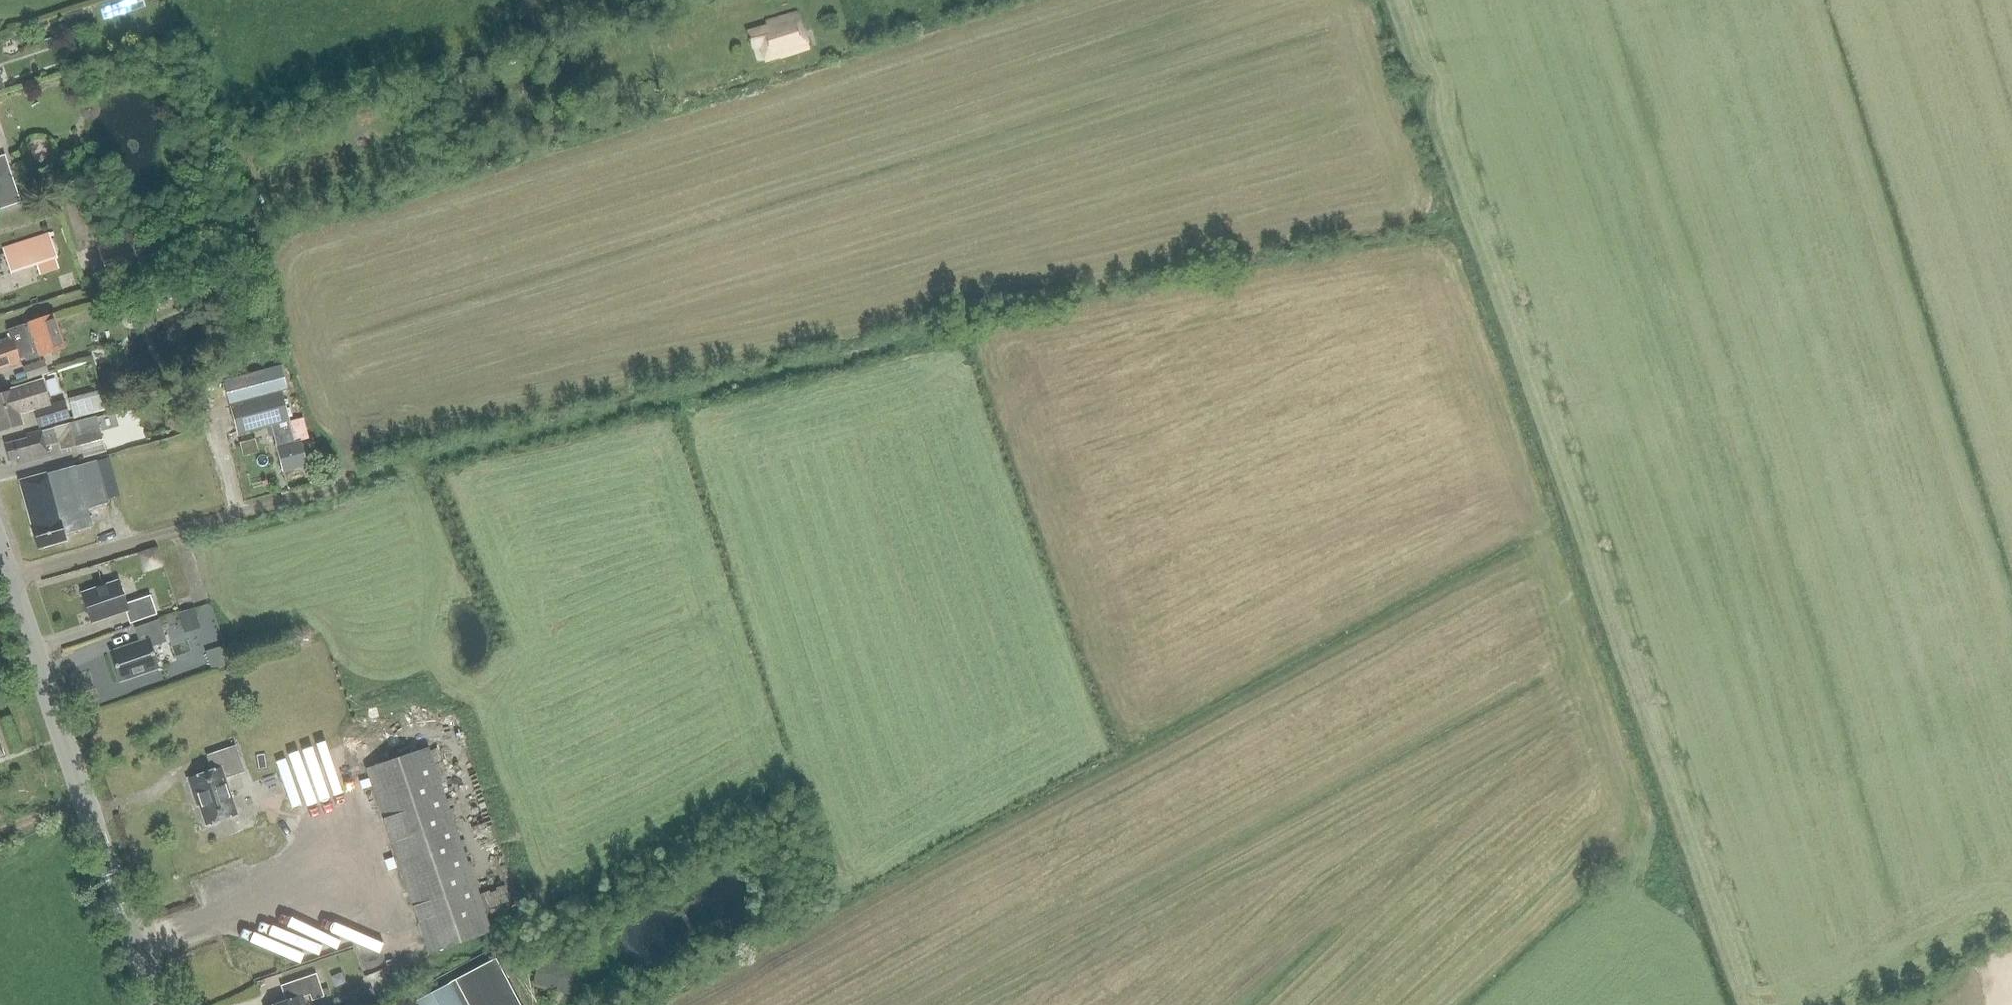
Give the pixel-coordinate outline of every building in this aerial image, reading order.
[(766,21),(768,26),(747,31),(752,47),(760,45),(764,60),(779,56),(779,57),(807,48),(797,12),(766,21)] [(10,171),(4,155),(0,156),(0,174),(10,171)] [(105,271),(151,257),(143,231),(97,246),(105,271)] [(1,247),(10,274),(57,258),(49,232),(1,247)] [(137,313),(128,311),(122,317),(124,326),(133,328),(139,322),(137,313)] [(18,356),(23,354),(24,357),(52,348),(42,318),(7,330),(10,338),(0,341),(0,369),(20,363),(18,356)] [(259,347),(250,349),(253,357),(261,355),(259,347)] [(108,364),(112,360),(110,356),(105,355),(102,358),(103,363),(108,364)] [(48,372),(44,360),(23,367),(27,378),(48,372)] [(287,389),(280,364),(223,380),(229,405),(251,399),(267,395),(280,391),(287,389)] [(0,394),(0,431),(22,424),(19,413),(49,403),(42,381),(26,386),(26,387),(15,390),(15,389),(0,394)] [(70,397),(75,416),(107,408),(102,389),(70,397)] [(300,440),(294,442),(288,420),(280,391),(229,405),(237,434),(270,425),(283,471),(306,464),(300,440)] [(70,418),(65,401),(34,410),(39,428),(70,418)] [(50,457),(47,445),(58,442),(60,451),(102,440),(99,428),(108,425),(105,414),(54,427),(54,428),(42,431),(25,435),(26,439),(5,444),(10,460),(18,459),(19,465),(50,457)] [(306,417),(293,421),(298,437),(310,434),(306,417)] [(92,526),(87,508),(108,503),(97,461),(75,467),(75,466),(51,473),(51,472),(20,481),(32,526),(31,526),(37,548),(66,539),(64,533),(92,526)] [(160,544),(140,551),(146,570),(166,564),(160,544)] [(130,623),(156,614),(150,595),(125,603),(118,581),(82,593),(91,621),(125,610),(130,623)] [(183,630),(199,625),(194,608),(178,613),(183,630)] [(158,620),(134,628),(139,642),(110,652),(120,680),(157,667),(150,646),(165,641),(158,620)] [(224,778),(243,771),(234,747),(208,756),(213,771),(188,779),(194,797),(196,796),(206,824),(236,814),(224,778)] [(490,932),(428,748),(366,769),(428,953),(490,932)] [(327,914),(323,925),(290,915),(286,925),(278,923),(273,937),(255,932),(252,942),(304,959),(307,947),(327,953),(330,941),(348,947),(352,934),(376,942),(379,930),(327,914)] [(495,957),(412,1002),(414,1004),(520,1004),(495,957)] [(576,965),(538,957),(531,986),(569,995),(576,965)] [(320,990),(321,990),(315,974),(286,984),(291,999),(274,1004),(305,1004),(302,996),(310,994),(312,1000),(322,996),(320,990)] [(371,988),(357,994),(362,1004),(379,1004),(371,988)]
